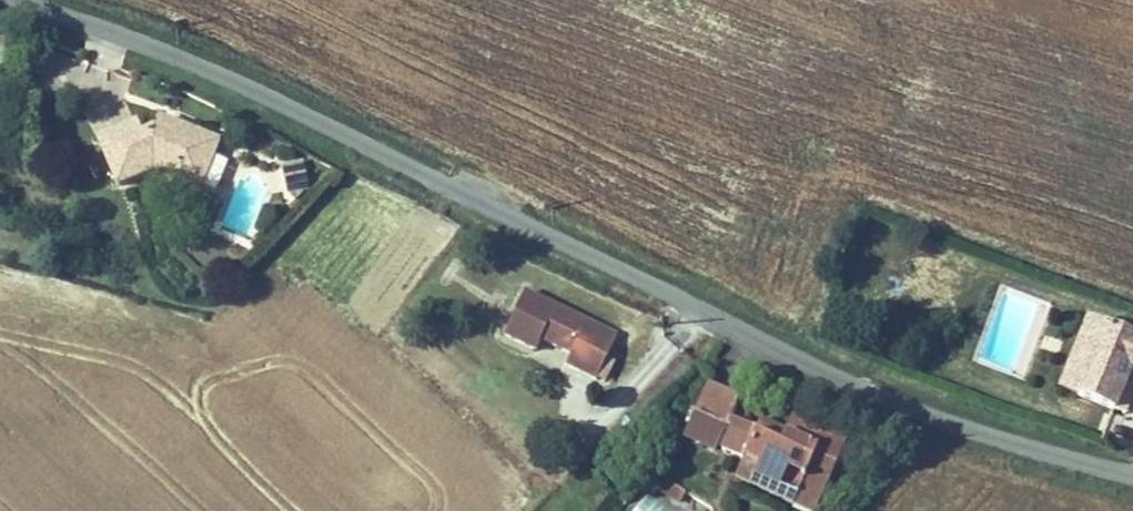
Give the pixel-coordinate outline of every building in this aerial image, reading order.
[(165,123),(168,114),(159,111),(156,120),(165,123)] [(216,130),(168,114),(165,123),(156,120),(141,126),(137,115),(98,130),(117,177),(153,162),(169,168),(172,158),(204,168),(216,130)] [(309,187),(305,157),(283,160),(286,188),(309,187)] [(200,178),(204,168),(172,158),(169,168),(200,178)] [(526,285),(504,332),(536,347),(542,335),(571,348),(587,314),(526,285)] [(587,314),(571,348),(565,361),(596,376),(618,328),(587,314)] [(1091,314),(1074,360),(1090,365),(1082,388),(1119,401),(1125,385),(1132,389),(1132,329),(1091,314)] [(1090,365),(1074,360),(1066,382),(1082,388),(1090,365)] [(732,408),(740,390),(707,376),(682,433),(715,447),(718,440),(732,408)] [(782,430),(790,410),(764,399),(756,419),(782,430)] [(741,451),(756,419),(732,408),(718,440),(741,451)] [(814,505),(845,434),(790,410),(782,430),(756,419),(741,451),(733,470),(814,505)] [(680,497),(686,485),(666,474),(659,486),(680,497)]
